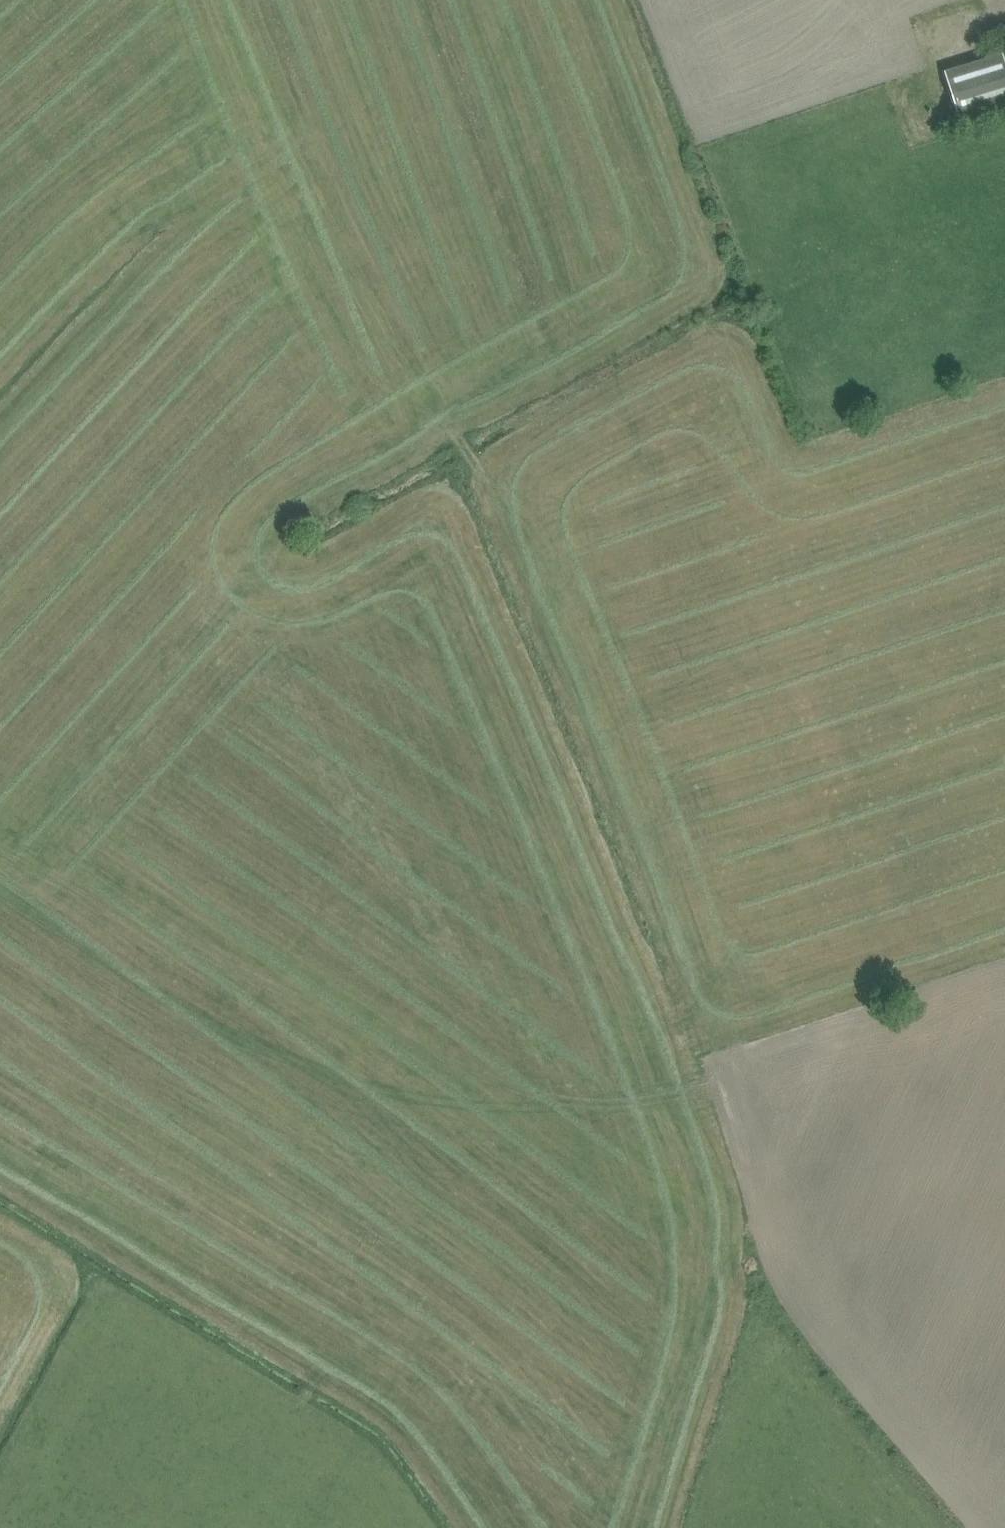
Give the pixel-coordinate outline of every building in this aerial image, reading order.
[(1003,53),(945,71),(960,118),(1004,104),(1004,60),(1003,53)]
